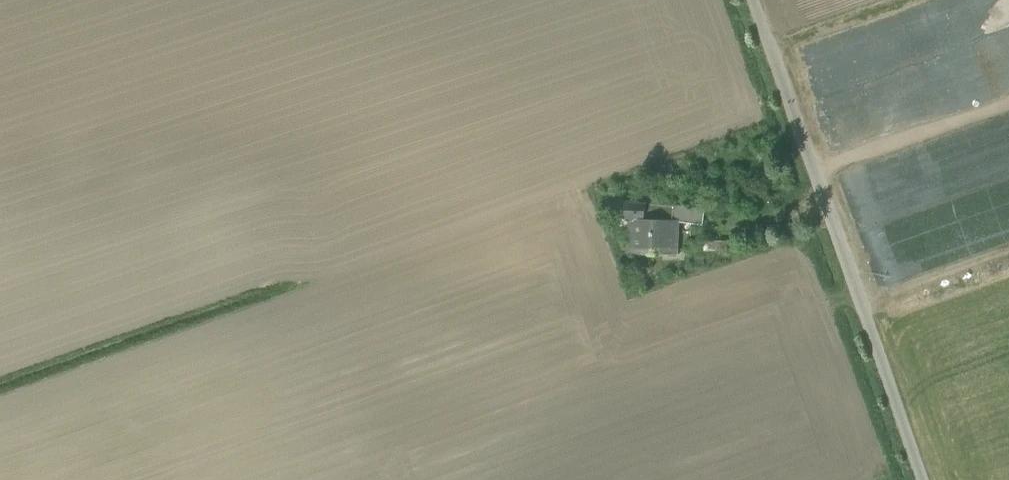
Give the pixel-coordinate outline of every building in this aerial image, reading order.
[(679,222),(703,224),(704,210),(695,209),(695,207),(618,199),(616,221),(631,223),(631,220),(679,220),(679,222)] [(630,251),(677,253),(679,222),(679,220),(631,220),(631,223),(630,251)] [(738,241),(704,241),(704,251),(738,251),(738,241)]
